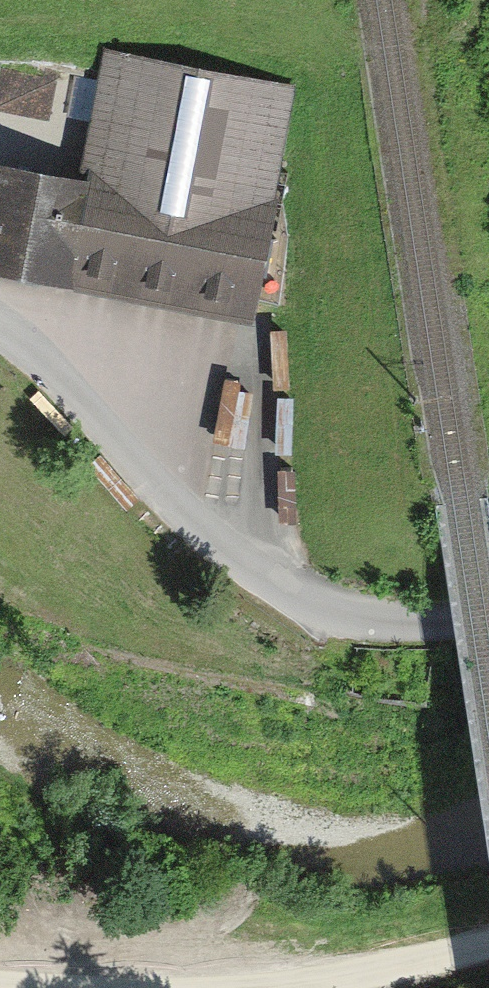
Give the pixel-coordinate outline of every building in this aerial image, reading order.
[(106,48),(82,172),(0,160),(0,270),(21,274),(198,310),(254,321),(296,86),(106,48)] [(2,66),(0,79),(0,108),(51,119),(57,72),(2,66)]
